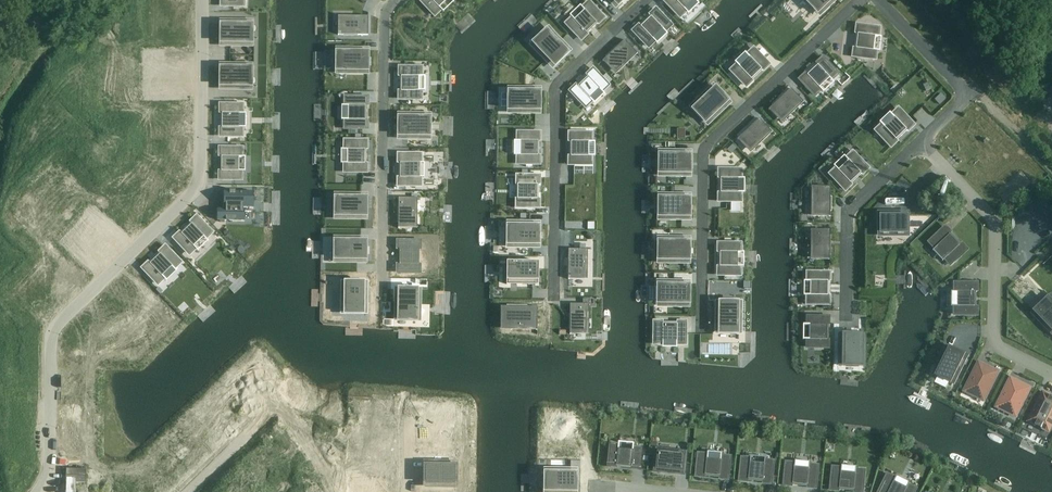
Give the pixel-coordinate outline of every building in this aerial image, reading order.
[(435,14),(441,9),(440,8),(448,0),(421,0),(435,14)] [(665,1),(680,16),(686,10),(685,9),(693,0),(666,0),(665,1)] [(820,13),(833,0),(807,0),(820,13)] [(575,21),(570,27),(581,39),(587,34),(585,32),(597,20),(599,22),(603,18),(592,5),(587,10),(588,11),(576,22),(575,21)] [(640,25),(634,31),(648,46),(655,40),(653,38),(663,29),(664,31),(671,25),(656,9),(650,15),(650,16),(641,26),(640,25)] [(341,19),(341,35),(368,35),(368,19),(341,19)] [(221,44),(251,44),(251,22),(221,22),(221,44)] [(855,47),(853,56),(875,58),(876,50),(874,50),(876,36),(877,36),(878,28),(857,25),(856,34),(858,34),(857,47),(855,47)] [(548,29),(533,44),(553,66),(569,51),(548,29)] [(624,40),(603,60),(604,61),(605,60),(616,71),(635,52),(637,54),(638,53),(624,40)] [(738,64),(731,70),(746,85),(752,80),(751,79),(761,69),(762,70),(768,64),(754,49),(747,55),(749,56),(739,66),(738,64)] [(338,50),(338,72),(367,72),(367,50),(338,50)] [(806,73),(800,79),(815,94),(821,89),(819,87),(829,78),(831,79),(837,74),(823,58),(817,64),(818,65),(807,74),(806,73)] [(115,64),(115,76),(141,76),(142,64),(115,64)] [(221,87),(251,87),(251,66),(221,65),(221,87)] [(399,90),(399,98),(421,98),(421,90),(419,90),(420,76),(421,76),(421,68),(400,67),(400,76),(402,76),(402,90),(399,90)] [(577,85),(571,91),(586,106),(592,100),(590,99),(600,89),(602,91),(608,85),(593,70),(587,75),(588,76),(578,86),(577,85)] [(115,76),(115,88),(141,88),(141,76),(115,76)] [(714,86),(692,106),(707,122),(729,102),(714,86)] [(115,88),(115,99),(141,100),(141,88),(115,88)] [(790,88),(769,109),(770,110),(771,108),(782,119),(801,101),(803,103),(804,102),(790,88)] [(510,89),(510,111),(540,111),(540,89),(510,89)] [(935,99),(939,104),(945,98),(941,93),(935,99)] [(345,127),(366,128),(367,120),(365,120),(365,106),(367,106),(367,98),(346,97),(346,105),(348,106),(348,119),(346,119),(345,127)] [(223,113),(223,127),(220,127),(220,135),(241,135),(241,127),(240,127),(240,113),(241,113),(241,105),(220,105),(220,113),(223,113)] [(160,106),(160,117),(187,118),(187,106),(160,106)] [(882,124),(876,130),(891,146),(897,140),(896,139),(906,130),(907,131),(913,125),(898,109),(892,115),(894,117),(884,126),(882,124)] [(400,115),(399,137),(428,137),(428,116),(400,115)] [(160,117),(160,129),(186,129),(187,118),(160,117)] [(759,118),(737,139),(738,140),(740,138),(751,149),(770,131),(771,133),(772,132),(759,118)] [(160,129),(159,141),(186,141),(186,129),(160,129)] [(539,163),(539,155),(538,155),(538,140),(539,140),(539,133),(518,132),(518,140),(520,140),(520,155),(518,155),(518,163),(539,163)] [(570,155),(569,164),(591,164),(591,155),(589,155),(589,142),(591,142),(591,133),(570,133),(570,142),(571,142),(571,155),(570,155)] [(159,141),(159,153),(186,153),(186,141),(159,141)] [(345,162),(345,171),(366,171),(366,163),(365,163),(365,149),(366,149),(366,141),(345,141),(345,149),(347,149),(347,162),(345,162)] [(222,157),(222,170),(220,170),(220,179),(241,179),(241,170),(239,170),(240,157),(241,157),(241,148),(220,148),(220,157),(222,157)] [(159,153),(159,164),(186,165),(186,153),(159,153)] [(661,153),(660,175),(690,175),(690,153),(661,153)] [(837,168),(830,174),(845,189),(851,183),(851,182),(860,173),(861,174),(867,168),(853,153),(846,159),(848,160),(838,169),(837,168)] [(399,176),(399,185),(420,185),(420,177),(418,177),(418,163),(420,163),(420,155),(399,154),(399,163),(400,163),(400,176),(399,176)] [(719,192),(719,200),(740,200),(741,192),(738,192),(738,178),(741,178),(741,170),(719,170),(719,178),(721,178),(720,192),(719,192)] [(539,207),(539,199),(537,199),(538,184),(539,184),(539,176),(518,176),(518,184),(520,184),(520,199),(517,199),(517,207),(539,207)] [(815,186),(814,214),(830,214),(830,187),(815,186)] [(131,188),(123,197),(142,216),(150,208),(131,188)] [(217,219),(217,220),(245,220),(243,220),(243,210),(245,210),(245,209),(243,209),(243,207),(254,207),(254,206),(252,206),(252,193),(254,193),(254,192),(224,191),(224,192),(226,192),(226,206),(224,206),(224,207),(226,207),(226,209),(218,209),(218,210),(219,210),(219,219),(217,219)] [(366,217),(366,195),(337,195),(336,217),(366,217)] [(660,196),(660,218),(689,218),(690,196),(660,196)] [(415,199),(418,199),(418,198),(398,198),(398,228),(399,228),(399,226),(415,226),(415,199)] [(879,235),(908,235),(908,213),(878,213),(879,235)] [(181,232),(175,238),(189,253),(196,247),(194,245),(204,236),(205,238),(212,232),(197,216),(190,223),(191,223),(182,233),(181,232)] [(538,246),(538,225),(510,224),(510,245),(538,246)] [(945,227),(930,242),(935,248),(937,246),(947,256),(945,258),(951,264),(966,249),(960,243),(959,244),(950,234),(951,233),(945,227)] [(814,230),(814,256),(830,257),(830,230),(814,230)] [(366,261),(366,239),(336,239),(336,261),(366,261)] [(660,239),(659,261),(689,261),(689,240),(660,239)] [(398,264),(398,272),(419,272),(419,264),(417,264),(417,249),(419,249),(419,242),(398,241),(398,249),(399,249),(399,264),(398,264)] [(718,266),(718,274),(740,274),(740,266),(737,266),(738,252),(740,252),(740,244),(719,244),(719,252),(720,252),(720,266),(718,266)] [(149,262),(143,268),(158,283),(164,277),(162,276),(172,266),(174,268),(180,262),(165,247),(159,253),(160,254),(150,263),(149,262)] [(571,249),(571,279),(572,279),(572,277),(587,277),(588,251),(590,251),(590,249),(571,249)] [(808,294),(807,303),(829,303),(829,295),(828,295),(828,281),(829,281),(829,273),(808,272),(808,281),(810,281),(810,294),(808,294)] [(504,293),(538,294),(538,292),(536,292),(537,273),(507,273),(507,292),(504,292),(504,293)] [(343,280),(343,310),(365,310),(365,281),(343,280)] [(398,283),(397,312),(419,313),(420,283),(398,283)] [(659,283),(659,305),(689,305),(689,283),(659,283)] [(977,284),(956,283),(956,291),(956,292),(958,292),(958,306),(955,306),(955,314),(977,314),(977,306),(975,306),(975,292),(977,292),(977,284)] [(1050,297),(1035,312),(1051,330),(1051,299),(1050,297)] [(717,330),(717,331),(738,331),(739,331),(739,302),(738,302),(717,302),(717,330)] [(571,334),(571,331),(587,332),(587,305),(589,305),(589,304),(570,304),(570,334),(571,334)] [(501,307),(503,307),(503,316),(510,316),(510,327),(536,327),(536,330),(537,330),(537,307),(501,306),(501,307)] [(810,339),(807,339),(807,347),(828,347),(828,339),(827,339),(827,325),(828,325),(828,317),(807,317),(807,325),(810,325),(810,339)] [(655,322),(654,343),(663,343),(663,341),(676,341),(676,343),(685,344),(685,322),(677,322),(677,323),(663,323),(663,322),(655,322)] [(841,334),(841,364),(863,364),(863,334),(841,334)] [(948,347),(935,373),(954,382),(967,356),(948,347)] [(998,372),(979,362),(975,371),(977,372),(974,377),(972,376),(966,387),(986,397),(998,372)] [(1004,392),(998,403),(1018,413),(1030,388),(1011,378),(1007,387),(1009,388),(1006,393),(1004,392)] [(1042,428),(1043,426),(1049,430),(1051,425),(1051,396),(1050,396),(1050,397),(1043,394),(1030,420),(1037,423),(1036,425),(1042,428)] [(610,445),(608,466),(617,467),(617,465),(630,467),(630,468),(639,469),(641,448),(632,447),(632,450),(618,448),(619,446),(610,445)] [(656,449),(654,471),(683,474),(686,452),(656,449)] [(719,478),(727,478),(729,457),(721,456),(721,459),(707,457),(707,455),(699,454),(697,475),(705,476),(705,475),(719,476),(719,478)] [(750,459),(742,459),(740,480),(748,480),(748,479),(762,480),(762,482),(770,483),(772,462),(764,461),(764,463),(750,462),(750,459)] [(793,465),(793,463),(785,462),(783,483),(791,484),(791,482),(806,483),(806,485),(814,486),(816,465),(808,464),(808,466),(793,465)] [(425,463),(425,484),(454,485),(454,464),(425,463)] [(853,490),(853,491),(861,491),(863,471),(859,470),(855,470),(855,472),(841,471),(841,469),(833,468),(831,489),(839,490),(839,488),(853,490)] [(575,472),(546,471),(546,491),(575,491),(575,472)] [(915,489),(907,485),(906,487),(894,481),(895,479),(887,475),(879,491),(913,491),(915,489)]
